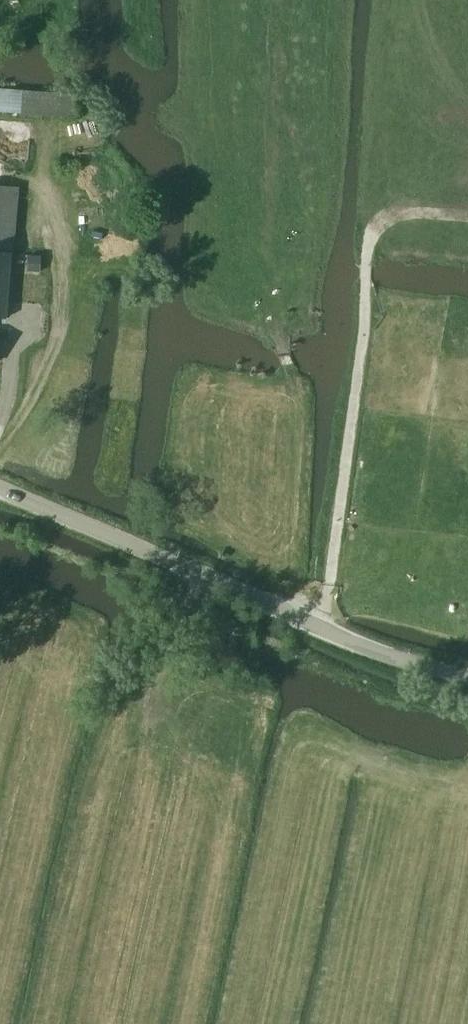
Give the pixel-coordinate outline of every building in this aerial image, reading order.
[(0,89),(0,112),(76,117),(77,94),(0,89)] [(6,318),(11,253),(13,253),(18,189),(0,188),(0,318),(6,318)]
